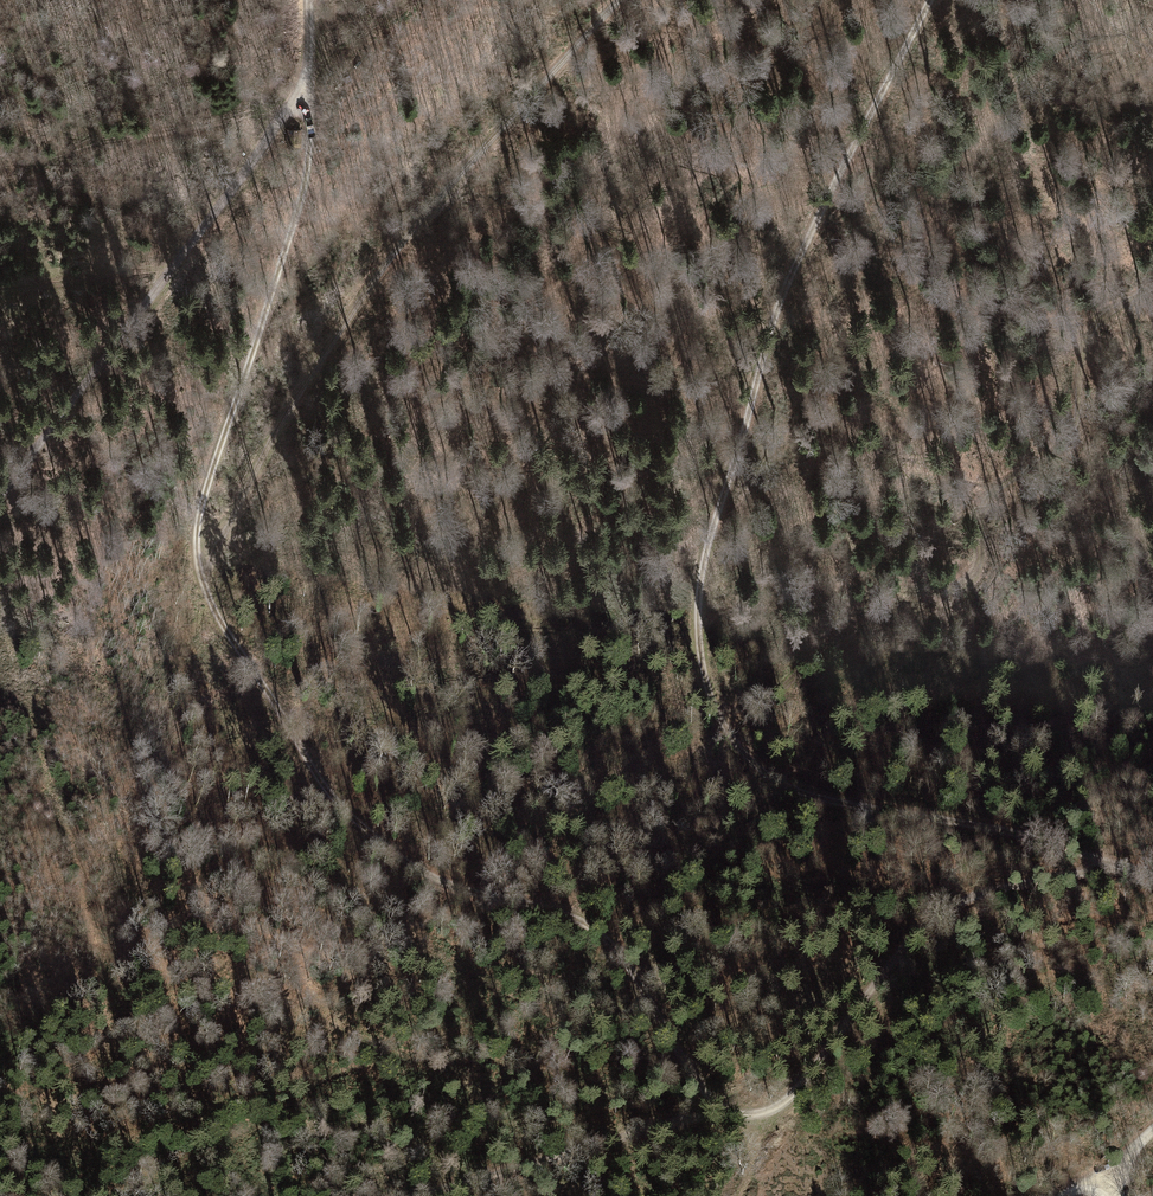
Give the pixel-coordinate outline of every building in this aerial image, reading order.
[(299,129),(287,129),(287,141),(299,141),(299,129)]
